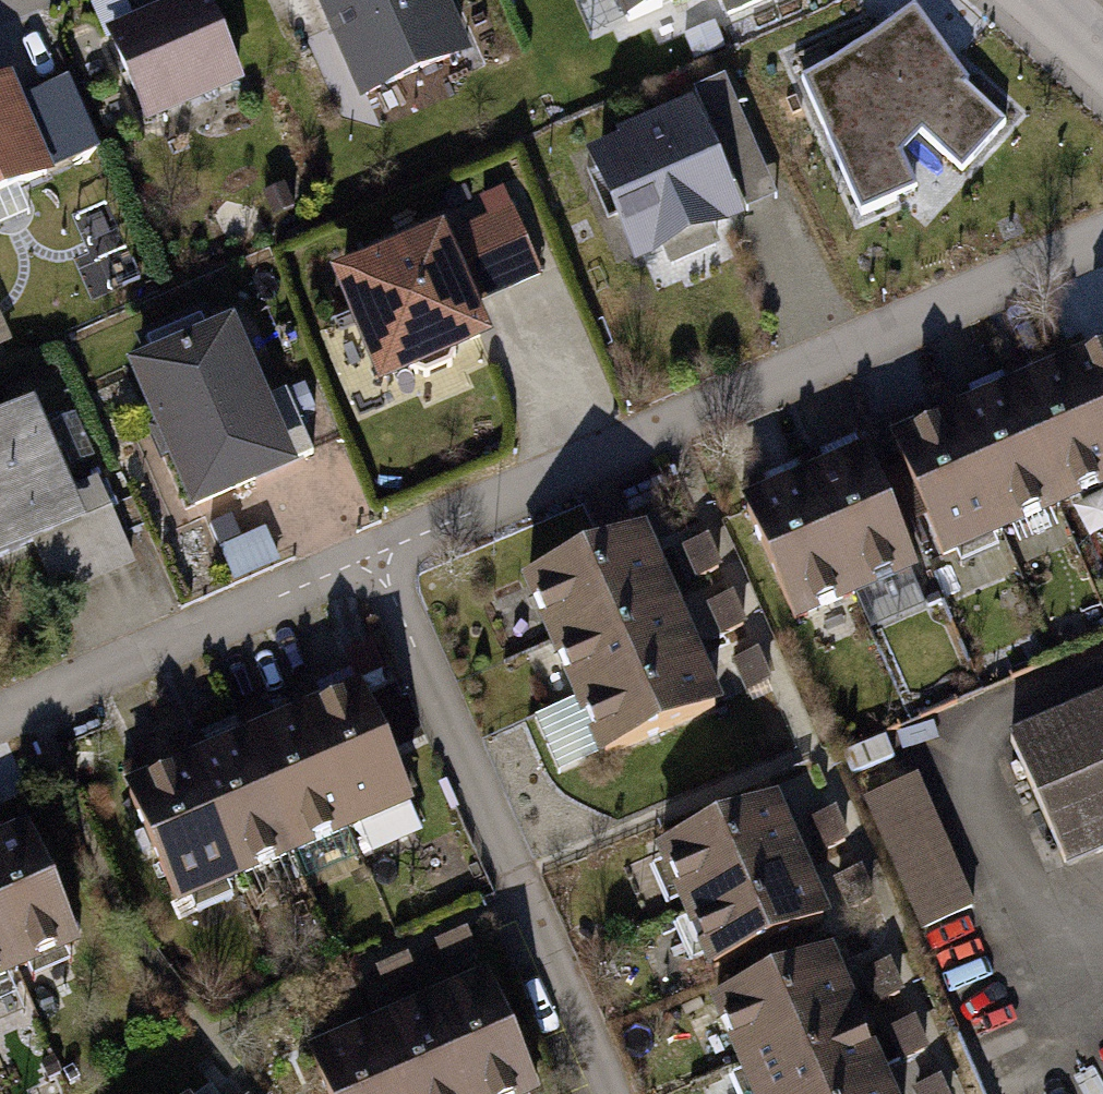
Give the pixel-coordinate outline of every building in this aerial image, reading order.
[(371,111),(478,67),(451,0),(326,0),(371,111)] [(642,55),(768,0),(617,0),(642,55)] [(918,0),(911,0),(778,56),(853,235),(907,213),(927,230),(1024,116),(970,69),(918,0)] [(214,2),(121,39),(157,130),(250,93),(214,2)] [(21,89),(0,98),(0,217),(65,188),(21,89)] [(736,93),(597,154),(650,272),(788,212),(736,93)] [(519,213),(343,289),(391,400),(505,351),(488,309),(549,283),(519,213)] [(242,322),(136,368),(204,524),(310,478),(242,322)] [(902,443),(956,567),(1102,504),(1102,357),(902,443)] [(0,436),(0,581),(44,562),(103,538),(85,496),(50,415),(0,436)] [(878,456),(754,510),(809,634),(933,579),(878,456)] [(108,489),(85,496),(103,538),(44,562),(65,611),(145,575),(108,489)] [(657,539),(534,591),(611,773),(734,721),(657,539)] [(375,696),(135,795),(187,919),(427,820),(375,696)] [(1020,745),(1079,874),(1102,863),(1102,707),(1020,745)] [(921,935),(977,914),(925,778),(869,799),(921,935)] [(788,805),(667,856),(721,984),(842,933),(788,805)] [(0,851),(0,1001),(93,961),(38,835),(0,851)] [(727,1014),(758,1093),(899,1093),(848,966),(727,1014)] [(321,1061),(335,1093),(545,1093),(500,986),(321,1061)]
